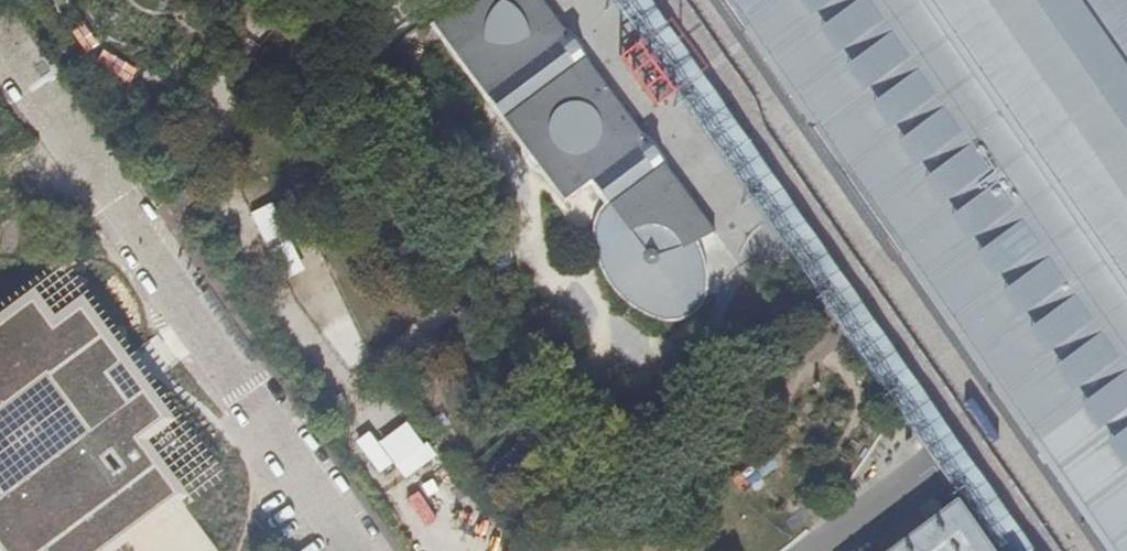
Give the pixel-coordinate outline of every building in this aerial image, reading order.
[(563,202),(589,182),(605,204),(599,210),(596,215),(593,225),(591,238),(593,251),(596,263),(600,273),(608,286),(618,298),(626,306),(636,314),(644,320),(654,323),(663,325),(670,325),(677,323),(686,318),(696,311),(703,303),(704,300),(705,295),(705,281),(705,273),(699,255),(693,244),(712,232),(656,156),(540,0),(470,0),(434,27),(563,202)] [(653,0),(622,0),(653,44),(684,88),(1003,550),(1036,550),(653,0)] [(1032,424),(1123,550),(1126,550),(1126,0),(729,0),(1032,424)] [(653,44),(624,62),(656,103),(684,88),(653,44)] [(175,496),(154,468),(182,447),(77,308),(50,328),(31,302),(0,324),(0,550),(100,550),(175,496)] [(887,550),(989,550),(957,506),(950,504),(887,550)]
